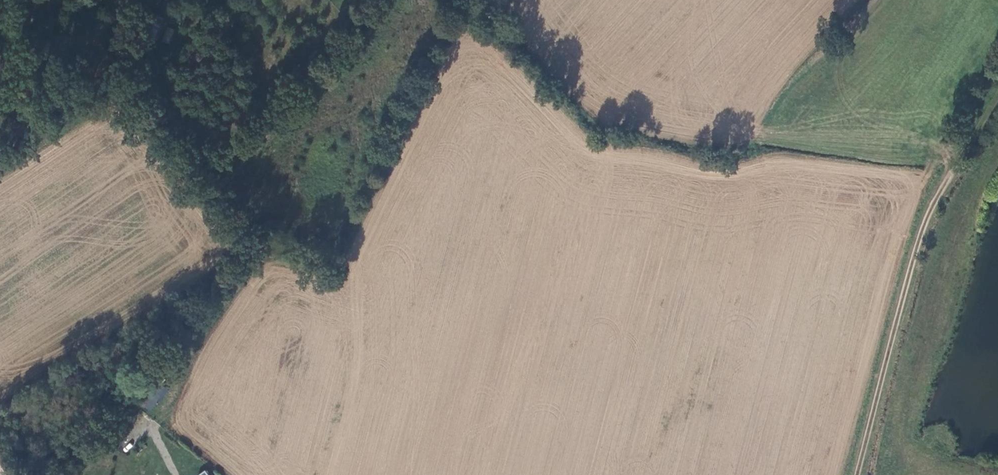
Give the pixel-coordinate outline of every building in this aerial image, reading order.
[(140,405),(149,411),(160,396),(151,390),(140,405)]
